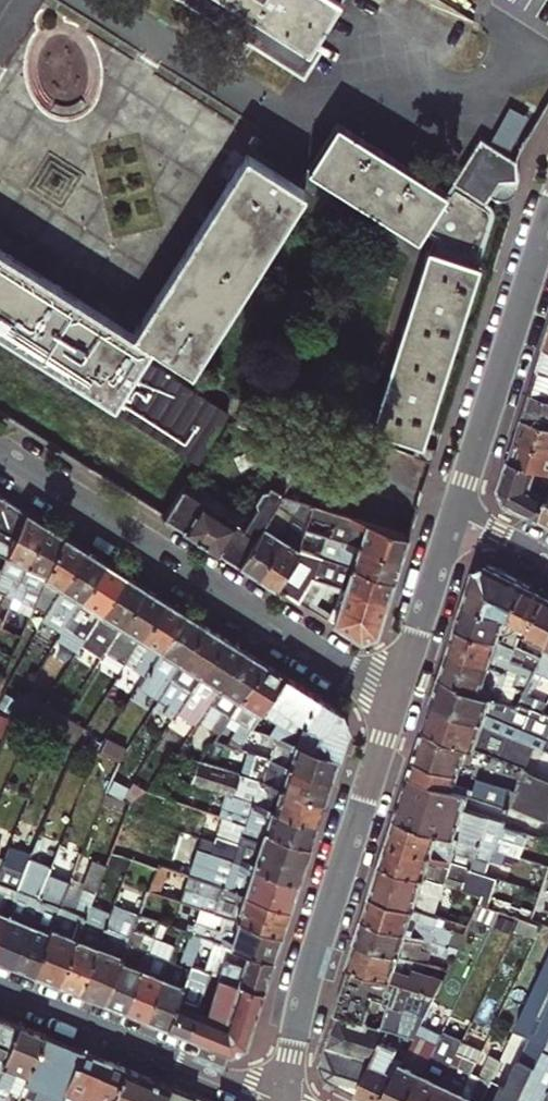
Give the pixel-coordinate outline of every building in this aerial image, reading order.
[(312,43),(307,50),(305,49),(298,61),(200,0),(178,0),(303,78),(321,49),(312,43)] [(298,61),(305,49),(307,50),(312,43),(339,0),(200,0),(298,61)] [(516,102),(497,141),(528,156),(547,117),(516,102)] [(336,125),(308,169),(417,237),(421,231),(433,238),(429,250),(428,250),(372,428),(421,444),(478,266),(476,265),(492,216),(491,211),(487,204),(452,181),(444,192),(336,125)] [(113,402),(201,458),(221,426),(227,416),(139,359),(149,344),(190,369),(303,191),(243,153),(130,332),(0,250),(0,331),(113,402)] [(540,370),(533,393),(547,399),(547,373),(540,370)] [(547,426),(547,399),(533,393),(525,419),(547,426)] [(198,464),(201,458),(113,402),(110,407),(198,464)] [(242,402),(233,427),(314,453),(321,428),(242,402)] [(518,440),(547,450),(547,426),(525,419),(518,440)] [(512,461),(547,473),(547,450),(518,440),(512,461)] [(234,510),(230,508),(224,510),(210,501),(205,503),(183,488),(165,516),(238,562),(268,516),(275,505),(280,496),(307,454),(293,449),(268,489),(261,485),(246,507),(242,507),(237,508),(234,510)] [(512,461),(503,488),(507,500),(541,518),(547,504),(547,473),(512,461)] [(230,508),(187,480),(183,488),(205,503),(210,501),(224,510),(230,508)] [(14,536),(25,511),(0,495),(0,530),(14,536)] [(280,496),(275,505),(291,515),(299,502),(280,496)] [(299,502),(291,515),(284,526),(286,528),(257,574),(276,586),(298,550),(301,540),(305,529),(311,506),(299,502)] [(311,506),(305,529),(400,559),(407,536),(311,506)] [(44,523),(25,511),(14,536),(9,548),(6,556),(0,569),(0,570),(0,590),(13,596),(44,523)] [(286,528),(284,526),(268,516),(238,562),(257,574),(286,528)] [(39,590),(63,535),(44,523),(13,596),(8,606),(16,609),(20,602),(27,586),(39,590)] [(400,559),(305,529),(301,540),(326,548),(328,542),(339,545),(335,561),(393,579),(400,559)] [(85,549),(63,535),(39,590),(32,607),(30,611),(33,612),(40,602),(47,607),(85,549)] [(326,548),(323,558),(335,561),(339,545),(328,542),(326,548)] [(0,544),(0,554),(6,556),(9,548),(0,544)] [(85,549),(47,607),(40,619),(36,625),(56,638),(64,626),(81,600),(105,562),(85,549)] [(322,582),(343,588),(386,602),(393,579),(335,561),(323,558),(298,550),(276,586),(297,600),(311,578),(322,582)] [(100,613),(124,574),(105,562),(81,600),(88,604),(72,631),(78,635),(84,638),(100,613)] [(466,604),(506,620),(509,613),(515,615),(529,587),(490,566),(476,572),(466,604)] [(144,587),(124,574),(100,613),(108,617),(92,643),(104,650),(112,637),(120,625),(144,587)] [(307,606),(322,582),(311,578),(297,600),(307,606)] [(32,607),(39,590),(27,586),(20,602),(32,607)] [(139,638),(164,599),(144,587),(120,625),(127,630),(121,642),(112,656),(124,663),(139,638)] [(515,615),(511,622),(516,624),(514,630),(510,629),(509,634),(512,635),(510,641),(516,644),(517,641),(518,637),(526,640),(529,636),(547,599),(547,596),(529,587),(515,615)] [(386,602),(343,588),(337,608),(332,607),(330,615),(335,616),(333,623),(360,640),(376,635),(386,602)] [(184,612),(164,599),(139,638),(147,643),(132,668),(144,676),(184,612)] [(541,660),(547,647),(547,599),(529,636),(535,640),(527,655),(541,660)] [(88,604),(81,600),(64,626),(72,631),(88,604)] [(33,615),(40,619),(47,607),(40,602),(33,612),(30,611),(21,632),(25,633),(33,615)] [(506,620),(466,604),(458,627),(499,643),(514,650),(516,644),(510,641),(512,635),(509,634),(503,631),(506,620)] [(204,625),(184,612),(144,676),(164,688),(171,676),(204,625)] [(509,613),(506,620),(511,622),(515,615),(509,613)] [(120,625),(112,637),(121,642),(127,630),(120,625)] [(204,625),(171,676),(181,682),(173,695),(182,701),(223,637),(204,625)] [(458,627),(451,652),(506,674),(509,666),(514,668),(517,659),(496,651),(499,643),(458,627)] [(78,635),(72,631),(65,642),(72,646),(78,635)] [(203,714),(211,702),(244,650),(223,637),(182,701),(203,714)] [(147,643),(139,638),(124,663),(132,668),(147,643)] [(547,678),(547,647),(541,660),(536,671),(547,678)] [(230,714),(263,662),(244,650),(211,702),(220,708),(213,720),(222,726),(230,714)] [(506,674),(451,652),(443,676),(517,707),(519,704),(526,689),(514,684),(518,672),(513,670),(514,668),(509,666),(506,674)] [(525,654),(518,672),(514,684),(526,689),(536,671),(541,660),(527,655),(525,654)] [(283,675),(263,662),(230,714),(240,721),(233,732),(243,739),(249,729),(283,675)] [(318,697),(283,675),(249,729),(262,732),(268,734),(273,725),(287,733),(283,739),(294,742),(295,739),(306,720),(304,719),(318,697)] [(181,682),(171,676),(164,688),(163,689),(173,695),(181,682)] [(519,704),(517,707),(443,676),(435,702),(484,723),(531,743),(547,750),(547,717),(542,714),(519,704)] [(340,711),(318,697),(304,719),(306,720),(295,739),(294,742),(337,756),(346,727),(340,711)] [(211,702),(203,714),(213,720),(220,708),(211,702)] [(426,728),(524,770),(547,780),(547,765),(538,761),(539,758),(527,754),(480,734),(484,723),(435,702),(426,728)] [(531,743),(484,723),(480,734),(527,754),(531,743)] [(524,770),(426,728),(411,775),(471,795),(511,807),(524,770)] [(262,732),(249,729),(243,739),(258,744),(262,732)] [(283,739),(268,734),(262,732),(258,744),(272,749),(270,758),(330,778),(337,756),(294,742),(283,739)] [(272,749),(258,744),(255,754),(270,758),(272,749)] [(266,770),(263,780),(323,799),(330,778),(270,758),(255,754),(237,748),(234,759),(245,763),(266,770)] [(323,799),(263,780),(242,773),(200,760),(178,753),(172,752),(167,760),(195,769),(192,781),(223,791),(316,821),(323,799)] [(245,763),(242,773),(263,780),(266,770),(245,763)] [(511,807),(547,820),(547,780),(524,770),(511,807)] [(411,775),(406,792),(397,818),(444,833),(514,856),(520,858),(526,841),(521,835),(503,829),(504,824),(465,811),(471,795),(411,775)] [(216,813),(248,824),(309,843),(316,821),(223,791),(216,813)] [(397,818),(389,842),(470,867),(475,869),(484,872),(488,860),(511,867),(514,856),(444,833),(397,818)] [(309,843),(248,824),(242,843),(218,836),(217,841),(203,837),(200,849),(297,880),(309,843)] [(3,854),(0,862),(0,880),(2,881),(18,843),(9,840),(3,854)] [(389,842),(383,864),(444,884),(477,894),(483,874),(484,872),(475,869),(473,875),(468,873),(470,867),(389,842)] [(24,865),(31,848),(18,843),(2,881),(0,880),(0,925),(24,865)] [(178,856),(193,861),(197,848),(182,843),(178,856)] [(297,880),(200,849),(197,848),(193,861),(206,864),(206,867),(218,871),(214,883),(288,907),(297,880)] [(33,970),(59,905),(47,901),(57,877),(58,873),(56,872),(60,863),(52,859),(44,879),(10,961),(33,970)] [(33,970),(57,980),(93,892),(104,864),(92,859),(83,882),(71,911),(59,905),(33,970)] [(156,893),(167,867),(158,864),(157,867),(148,890),(156,893)] [(444,884),(383,864),(372,896),(434,915),(444,884)] [(24,865),(0,925),(0,957),(10,961),(44,879),(28,873),(30,867),(24,865)] [(198,906),(219,913),(280,933),(288,907),(214,883),(186,874),(178,900),(198,906)] [(68,882),(57,877),(47,901),(59,905),(68,882)] [(68,882),(59,905),(71,911),(83,882),(70,877),(68,882)] [(148,918),(157,893),(156,893),(148,890),(138,914),(148,918)] [(78,988),(102,928),(90,923),(97,905),(101,896),(93,892),(57,980),(78,988)] [(437,916),(434,915),(372,896),(365,919),(456,948),(463,933),(440,927),(434,925),(437,916)] [(103,999),(129,935),(117,930),(123,915),(117,913),(118,909),(119,907),(117,905),(120,899),(115,897),(109,910),(102,928),(78,988),(103,999)] [(109,910),(97,905),(90,923),(102,928),(109,910)] [(198,906),(194,919),(215,926),(219,913),(198,906)] [(137,916),(118,909),(117,913),(123,915),(117,930),(129,935),(131,930),(137,916)] [(280,933),(219,913),(215,926),(194,919),(193,922),(178,917),(175,927),(195,933),(203,936),(272,959),(280,933)] [(434,925),(440,927),(442,918),(437,916),(434,925)] [(456,948),(365,919),(358,942),(425,963),(428,951),(451,959),(456,948)] [(167,924),(159,921),(152,937),(161,940),(167,924)] [(124,1007),(152,938),(131,930),(129,935),(103,999),(124,1007)] [(195,933),(188,952),(196,955),(203,936),(195,933)] [(196,955),(191,965),(211,972),(227,978),(262,990),(272,959),(203,936),(196,955)] [(146,1016),(169,960),(155,954),(161,940),(152,937),(152,938),(124,1007),(146,1016)] [(169,960),(174,945),(161,940),(155,954),(169,960)] [(358,942),(350,967),(435,994),(442,979),(421,972),(425,963),(358,942)] [(167,1025),(191,965),(196,955),(188,952),(182,965),(169,960),(146,1016),(167,1025)] [(516,1029),(546,1044),(547,1039),(547,958),(516,1029)] [(201,999),(211,972),(191,965),(167,1025),(187,1033),(196,1010),(201,999)] [(435,994),(350,967),(341,994),(386,1008),(380,1028),(388,1030),(415,1038),(427,1011),(435,994)] [(262,990),(227,978),(217,1006),(213,1017),(196,1010),(187,1033),(230,1050),(245,1045),(262,990)] [(341,994),(335,1013),(380,1028),(386,1008),(341,994)] [(213,1017),(217,1006),(201,999),(196,1010),(213,1017)] [(415,1038),(403,1063),(386,1100),(411,1100),(424,1074),(436,1045),(430,1042),(441,1018),(427,1011),(415,1038)] [(380,1028),(335,1013),(330,1030),(362,1040),(381,1046),(383,1042),(388,1030),(380,1028)] [(18,1024),(0,1016),(0,1069),(18,1024)] [(26,1074),(42,1034),(18,1024),(0,1069),(0,1100),(2,1100),(14,1069),(26,1074)] [(330,1030),(324,1047),(354,1057),(362,1040),(330,1030)] [(80,1049),(42,1034),(26,1074),(23,1081),(25,1081),(26,1086),(37,1091),(40,1097),(32,1100),(58,1100),(80,1049)] [(362,1040),(354,1057),(340,1087),(358,1096),(381,1046),(362,1040)] [(381,1046),(358,1096),(368,1100),(386,1100),(403,1063),(393,1058),(397,1049),(383,1042),(381,1046)] [(411,1100),(435,1100),(450,1070),(452,1064),(453,1062),(460,1066),(464,1057),(457,1054),(457,1053),(458,1051),(451,1048),(449,1051),(436,1045),(424,1074),(411,1100)] [(354,1057),(324,1047),(318,1065),(325,1080),(340,1087),(354,1057)] [(103,1058),(80,1049),(58,1100),(84,1100),(103,1058)] [(469,1079),(463,1092),(459,1100),(484,1100),(504,1055),(493,1050),(481,1080),(482,1086),(469,1079)] [(472,1060),(457,1053),(457,1054),(464,1057),(460,1066),(453,1062),(452,1064),(466,1071),(472,1060)] [(536,1100),(547,1070),(547,1059),(541,1056),(535,1068),(520,1100),(537,1100),(536,1100)] [(124,1067),(103,1058),(84,1100),(110,1100),(124,1067)] [(535,1068),(515,1058),(495,1100),(520,1100),(535,1068)] [(147,1076),(124,1067),(110,1100),(136,1100),(147,1076)] [(435,1100),(459,1100),(463,1092),(469,1079),(450,1070),(435,1100)] [(169,1085),(147,1076),(136,1100),(163,1100),(169,1085)] [(23,1081),(14,1100),(32,1100),(40,1097),(37,1091),(26,1086),(25,1081),(23,1081)] [(195,1095),(169,1085),(163,1100),(192,1100),(195,1095)]
